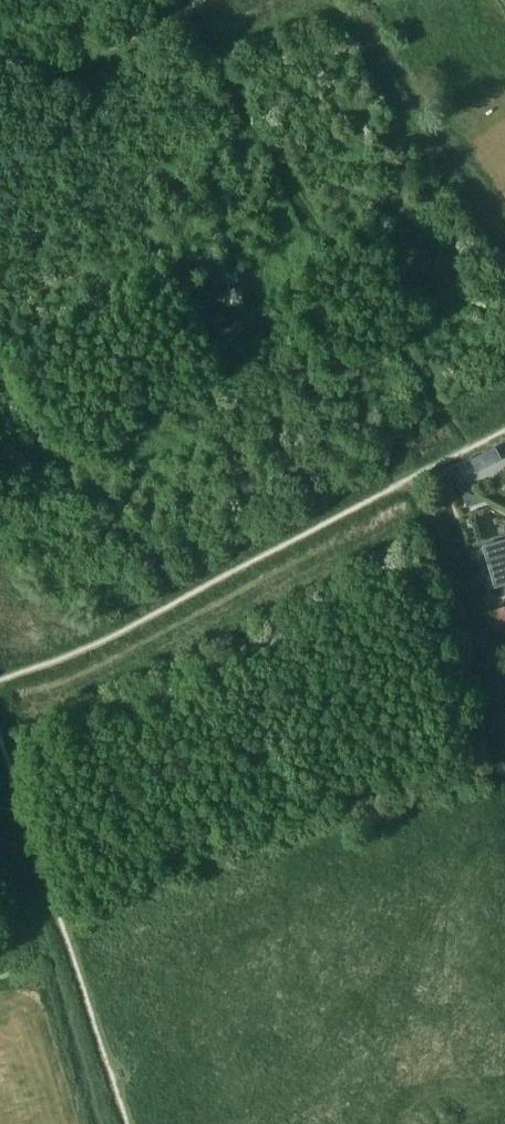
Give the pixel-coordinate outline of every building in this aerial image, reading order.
[(483,544),(487,559),(495,585),(504,583),(504,538),(483,544)] [(484,611),(489,626),(504,622),(504,610),(504,607),(484,611)]
